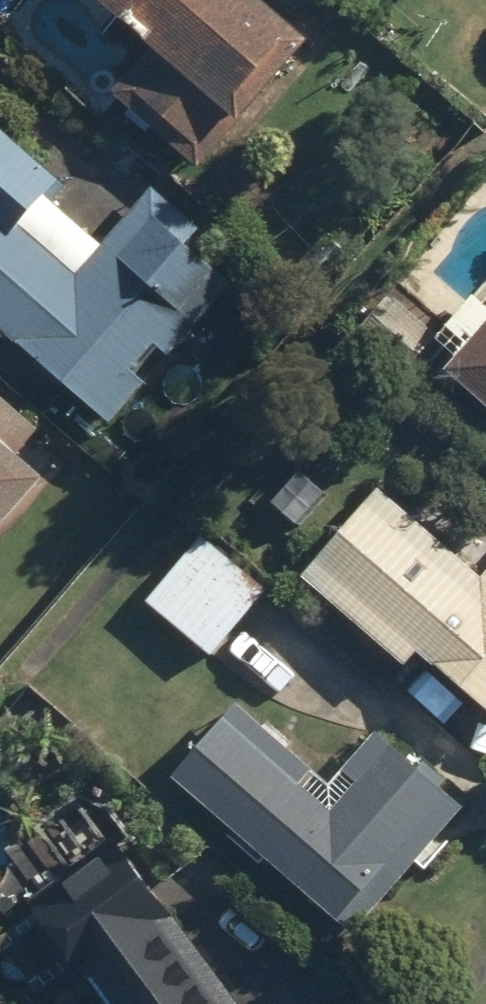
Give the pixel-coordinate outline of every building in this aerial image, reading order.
[(144,62),(105,105),(186,179),(294,61),(228,0),(77,0),(144,62)] [(151,354),(163,364),(232,286),(184,244),(192,235),(147,195),(95,255),(34,201),(49,185),(0,142),(0,344),(102,434),(142,388),(130,378),(151,354)] [(431,342),(384,300),(357,330),(404,371),(418,356),(436,372),(428,381),(485,433),(485,316),(479,324),(461,308),(431,342)] [(28,491),(2,469),(34,433),(0,403),(0,523),(28,491)] [(464,574),(370,487),(285,578),(388,674),(399,662),(482,740),(485,736),(485,551),(464,574)] [(189,545),(137,605),(203,662),(255,601),(189,545)] [(457,817),(366,734),(319,786),(227,704),(156,783),(338,948),(457,817)] [(11,910),(22,925),(0,941),(0,965),(25,998),(58,973),(81,1003),(228,1003),(121,860),(93,882),(77,861),(11,910)]
